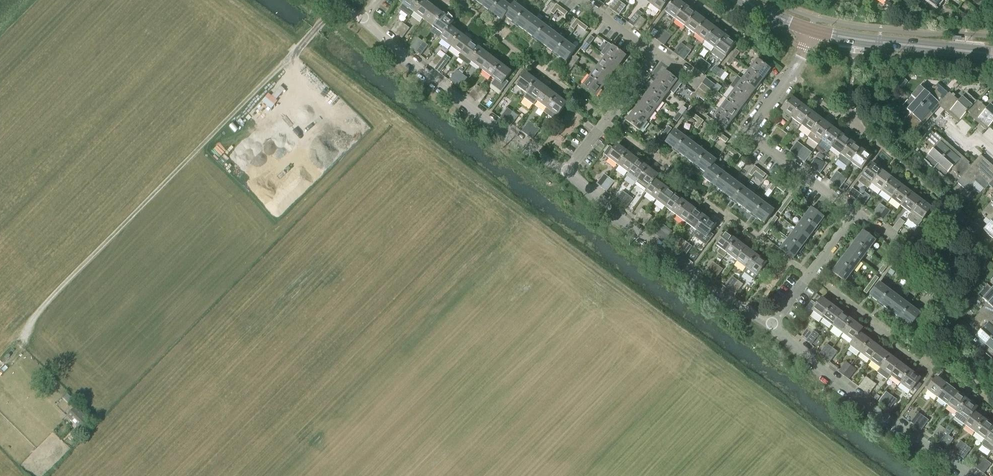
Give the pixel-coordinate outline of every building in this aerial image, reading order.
[(423,0),(407,0),(404,5),(400,10),(411,17),(423,0)] [(434,7),(424,0),(423,0),(411,17),(414,13),(424,20),(434,7)] [(502,0),(501,0),(486,0),(482,6),(492,13),(502,0)] [(502,0),(492,13),(502,21),(505,17),(512,8),(502,0)] [(620,2),(617,0),(615,0),(608,8),(613,12),(620,2)] [(670,0),(653,0),(650,5),(661,12),(670,0)] [(685,6),(677,0),(674,0),(665,12),(675,20),(685,6)] [(945,1),(946,0),(945,0),(924,0),(938,10),(945,1)] [(620,2),(613,12),(619,16),(626,6),(620,2)] [(515,25),(525,12),(515,4),(512,8),(505,17),(515,25)] [(557,10),(560,7),(556,4),(550,13),(554,15),(557,10)] [(685,27),(695,14),(685,6),(675,20),(685,27)] [(434,28),(444,15),(434,7),(424,20),(434,28)] [(560,7),(557,10),(565,16),(568,13),(560,7)] [(635,13),(628,23),(633,27),(640,17),(643,14),(638,11),(636,14),(635,13)] [(526,32),(535,19),(525,12),(515,25),(526,32)] [(695,34),(705,21),(695,14),(685,27),(695,34)] [(434,28),(431,32),(441,39),(451,27),(454,22),(444,15),(434,28)] [(640,17),(633,27),(639,31),(646,21),(640,17)] [(535,19),(526,32),(536,40),(546,27),(535,19)] [(578,26),(580,22),(577,20),(571,28),(574,30),(578,26)] [(397,35),(405,25),(400,21),(392,31),(397,35)] [(705,42),(715,28),(705,21),(695,34),(705,42)] [(580,22),(578,26),(586,31),(588,28),(580,22)] [(405,25),(397,35),(403,40),(410,29),(405,25)] [(452,48),(462,35),(451,27),(441,39),(452,48)] [(546,47),(556,34),(546,27),(536,40),(546,47)] [(715,49),(725,36),(715,28),(705,42),(715,49)] [(659,42),(666,32),(661,29),(654,38),(659,42)] [(659,42),(664,46),(671,36),(666,32),(659,42)] [(556,34),(546,47),(556,55),(566,42),(556,34)] [(462,55),(472,42),(462,35),(452,48),(462,55)] [(590,45),(594,39),(590,36),(586,42),(590,45)] [(722,62),(726,57),(736,44),(725,36),(715,49),(715,50),(712,54),(722,62)] [(416,53),(424,42),(418,38),(410,49),(416,53)] [(424,42),(416,53),(421,57),(429,46),(424,42)] [(472,63),(482,50),(472,42),(462,55),(472,63)] [(566,42),(556,55),(566,63),(576,49),(566,42)] [(585,52),(590,45),(586,42),(581,49),(585,52)] [(609,44),(601,54),(605,57),(619,67),(626,57),(609,44)] [(678,57),(686,47),(681,44),(674,53),(678,57)] [(694,48),(689,44),(686,48),(686,47),(678,57),(684,61),(691,51),(694,48)] [(482,70),(492,57),(482,50),(472,63),(482,70)] [(732,57),(735,59),(740,53),(736,50),(732,57)] [(435,70),(443,60),(437,56),(429,66),(435,70)] [(571,62),(575,65),(580,59),(576,56),(571,62)] [(492,78),(502,65),(492,57),(482,70),(492,78)] [(605,57),(598,67),(611,77),(619,67),(605,57)] [(730,66),(735,59),(732,57),(727,63),(730,66)] [(698,72),(706,62),(701,58),(693,68),(698,72)] [(443,60),(435,70),(440,74),(448,64),(443,60)] [(764,80),(771,70),(757,60),(750,70),(764,80)] [(570,72),(575,65),(571,62),(566,69),(570,72)] [(706,62),(698,72),(704,76),(711,66),(706,62)] [(502,65),(492,78),(497,82),(494,85),(494,88),(501,93),(502,93),(509,83),(506,81),(512,73),(502,65)] [(598,67),(590,77),(604,87),(611,77),(598,67)] [(720,80),(725,73),(722,70),(717,77),(720,80)] [(750,70),(743,80),(756,90),(764,80),(750,70)] [(455,85),(463,75),(457,71),(449,81),(455,85)] [(665,71),(657,82),(670,91),(670,92),(674,95),(684,81),(671,71),(669,74),(665,71)] [(526,73),(516,87),(527,94),(527,95),(537,81),(526,73)] [(463,75),(455,85),(460,89),(468,79),(463,75)] [(590,77),(582,87),(596,98),(604,87),(590,77)] [(735,90),(748,101),(756,90),(743,80),(739,77),(731,88),(735,91),(735,90)] [(712,91),(713,89),(715,86),(706,79),(702,83),(712,91)] [(527,94),(524,98),(534,105),(537,102),(547,89),(537,81),(527,95),(527,94)] [(670,92),(670,91),(657,82),(650,92),(663,101),(670,92)] [(708,96),(712,91),(702,83),(698,89),(708,96)] [(897,84),(892,90),(896,93),(900,87),(897,84)] [(939,105),(948,95),(937,85),(929,95),(920,87),(912,97),(933,116),(939,109),(937,107),(939,104),(939,105)] [(475,100),(483,90),(477,86),(470,96),(475,100)] [(547,89),(537,102),(547,110),(557,96),(547,89)] [(704,101),(708,96),(698,89),(694,94),(697,96),(704,101)] [(483,90),(475,100),(480,104),(488,94),(483,90)] [(728,100),(741,110),(748,101),(735,90),(735,91),(728,100)] [(655,111),(663,101),(650,92),(642,102),(655,111)] [(697,96),(694,94),(693,93),(688,100),(692,103),(697,96)] [(977,102),(976,102),(967,93),(959,102),(949,93),(948,95),(939,105),(949,114),(951,113),(953,115),(951,118),(958,124),(968,113),(967,112),(977,102)] [(547,110),(544,114),(554,122),(567,104),(557,96),(547,110)] [(927,123),(933,116),(912,97),(902,107),(911,115),(903,124),(914,134),(923,124),(922,123),(924,121),(927,123)] [(781,111),(778,115),(789,123),(792,119),(802,105),(791,98),(781,111)] [(734,120),(741,110),(728,100),(720,110),(734,120)] [(987,109),(977,101),(976,102),(977,102),(967,112),(968,113),(977,121),(979,120),(981,123),(979,125),(986,132),(990,127),(992,124),(992,103),(987,109)] [(648,121),(655,111),(642,102),(635,112),(648,121)] [(802,105),(792,119),(802,126),(812,113),(802,105)] [(682,116),(687,110),(683,107),(678,113),(682,116)] [(506,123),(513,113),(508,109),(500,119),(506,123)] [(712,121),(726,131),(734,120),(720,110),(712,121)] [(640,132),(648,121),(635,112),(627,122),(640,132)] [(513,113),(506,123),(511,127),(518,117),(513,113)] [(677,123),(682,116),(678,113),(673,120),(677,123)] [(699,122),(701,119),(693,113),(690,116),(699,122)] [(812,113),(802,126),(812,134),(822,120),(812,113)] [(701,119),(699,122),(695,128),(698,130),(704,122),(701,119)] [(812,134),(808,138),(818,145),(821,141),(831,128),(822,120),(812,134)] [(528,136),(535,126),(530,122),(522,132),(528,136)] [(535,126),(528,136),(533,140),(541,130),(535,126)] [(664,133),(667,136),(672,129),(668,126),(664,133)] [(775,141),(782,131),(777,127),(770,137),(775,141)] [(831,128),(821,141),(831,148),(841,135),(831,128)] [(676,152),(686,138),(676,131),(666,144),(676,152)] [(782,131),(775,141),(780,145),(788,135),(782,131)] [(719,137),(721,134),(717,132),(712,140),(715,142),(719,137)] [(662,143),(667,136),(664,133),(659,140),(662,143)] [(934,170),(953,149),(947,143),(944,146),(942,143),(943,142),(932,133),(922,144),(932,153),(924,161),(934,170)] [(721,134),(719,137),(726,143),(729,140),(721,134)] [(841,135),(831,148),(841,156),(851,143),(841,135)] [(686,138),(676,152),(687,159),(696,146),(686,138)] [(795,156),(802,146),(797,142),(790,152),(795,156)] [(851,143),(841,156),(851,163),(861,150),(851,143)] [(606,153),(605,155),(607,156),(609,158),(608,158),(618,166),(628,153),(624,150),(618,145),(617,146),(614,150),(610,147),(606,153)] [(697,167),(707,153),(696,146),(687,159),(697,167)] [(802,146),(795,156),(800,160),(807,150),(802,146)] [(736,157),(738,154),(730,148),(728,151),(736,157)] [(961,179),(971,167),(962,159),(961,160),(958,158),(960,155),(953,149),(934,170),(945,179),(952,171),(961,178),(961,179)] [(861,150),(851,163),(862,171),(872,158),(861,150)] [(628,153),(618,166),(629,173),(638,160),(628,153)] [(707,153),(697,167),(707,174),(713,166),(717,161),(707,153)] [(738,154),(736,157),(732,162),(735,164),(741,156),(738,154)] [(992,182),(992,169),(990,166),(989,168),(986,165),(989,163),(981,156),(971,167),(961,179),(961,178),(957,183),(967,191),(976,182),(985,190),(989,186),(992,182)] [(814,170),(822,161),(817,157),(810,167),(814,170)] [(629,173),(627,176),(637,183),(648,168),(642,164),(638,160),(629,173)] [(822,161),(814,170),(820,175),(827,165),(822,161)] [(872,164),(858,182),(868,189),(871,185),(882,171),(872,164)] [(714,186),(723,173),(713,166),(707,174),(704,179),(714,186)] [(756,172),(758,169),(755,167),(749,175),(752,177),(756,172)] [(648,168),(637,183),(642,187),(642,191),(646,194),(646,193),(648,191),(649,189),(656,180),(659,176),(648,168)] [(758,169),(756,172),(764,178),(766,175),(758,169)] [(882,192),(892,179),(882,171),(871,185),(882,192)] [(835,185),(842,176),(837,172),(830,182),(835,185)] [(724,194),(734,181),(723,173),(714,186),(724,194)] [(602,188),(609,178),(604,174),(597,184),(602,188)] [(835,185),(840,189),(847,180),(842,176),(835,185)] [(609,178),(602,188),(607,192),(615,182),(609,178)] [(892,200),(902,186),(892,179),(882,192),(892,200)] [(646,193),(646,194),(655,201),(665,188),(656,180),(649,189),(648,191),(646,193)] [(734,181),(724,194),(734,202),(744,189),(734,181)] [(772,192),(776,187),(778,184),(775,182),(769,190),(772,192)] [(778,184),(776,187),(784,193),(786,190),(778,184)] [(902,207),(912,194),(902,186),(892,200),(902,207)] [(665,188),(655,201),(665,208),(675,195),(665,188)] [(744,209),(754,196),(744,189),(734,202),(744,209)] [(954,196),(950,191),(946,196),(950,200),(954,196)] [(621,206),(628,195),(623,192),(615,202),(621,206)] [(857,192),(852,199),(858,203),(863,196),(857,192)] [(863,196),(858,203),(863,207),(870,197),(865,193),(863,196)] [(912,215),(922,201),(912,194),(902,207),(912,215)] [(628,195),(621,206),(626,210),(633,199),(628,195)] [(675,195),(665,208),(676,216),(686,203),(675,195)] [(754,196),(744,209),(754,217),(764,204),(754,196)] [(784,204),(788,207),(794,199),(790,197),(784,204)] [(932,209),(922,201),(912,215),(908,220),(919,228),(932,209)] [(686,203),(676,216),(686,224),(696,210),(686,203)] [(991,203),(981,214),(991,223),(984,231),(992,239),(992,204),(991,203)] [(764,204),(754,217),(765,225),(774,211),(764,204)] [(782,215),(788,207),(784,204),(778,213),(782,215)] [(878,218),(885,208),(880,205),(873,214),(878,218)] [(885,208),(878,218),(883,222),(891,212),(885,208)] [(640,223),(647,213),(642,209),(634,219),(640,223)] [(804,219),(817,229),(825,219),(811,209),(804,219)] [(696,210),(686,224),(696,231),(706,218),(696,210)] [(647,213),(640,223),(645,227),(652,217),(647,213)] [(775,217),(769,224),(773,227),(779,219),(775,217)] [(696,231),(692,236),(706,246),(714,236),(711,233),(715,228),(717,226),(706,218),(696,231)] [(809,239),(817,229),(804,219),(796,229),(809,239)] [(898,233),(905,223),(900,219),(893,229),(898,233)] [(659,238),(667,228),(662,224),(654,235),(659,238)] [(769,224),(763,233),(767,236),(773,227),(769,224)] [(659,238),(665,243),(673,232),(667,228),(659,238)] [(802,249),(809,239),(796,229),(789,239),(802,249)] [(722,232),(716,240),(719,242),(717,246),(720,249),(717,253),(724,258),(727,254),(737,241),(726,233),(725,235),(722,232)] [(856,242),(868,252),(876,242),(863,232),(856,242)] [(894,240),(904,247),(907,243),(897,235),(894,240)] [(794,260),(802,249),(789,239),(781,250),(794,260)] [(679,253),(687,243),(682,240),(674,250),(679,253)] [(900,253),(904,247),(894,240),(889,246),(900,253)] [(737,241),(727,254),(737,261),(747,248),(737,241)] [(907,243),(905,247),(914,253),(914,245),(909,241),(907,243)] [(861,262),(868,252),(856,242),(848,252),(861,262)] [(687,243),(679,253),(685,257),(693,247),(687,243)] [(747,248),(737,261),(744,266),(747,269),(757,256),(747,248)] [(840,263),(853,272),(861,262),(848,252),(840,263)] [(746,271),(744,273),(755,281),(757,277),(758,277),(759,275),(760,276),(762,278),(762,277),(769,268),(766,266),(768,264),(757,256),(747,269),(746,271)] [(710,276),(718,266),(713,262),(705,272),(710,276)] [(845,283),(853,272),(840,263),(833,273),(845,283)] [(879,272),(882,274),(888,266),(885,264),(879,272)] [(718,266),(710,276),(716,280),(723,270),(718,266)] [(902,276),(905,272),(897,266),(894,270),(902,276)] [(905,272),(902,276),(910,281),(913,278),(905,272)] [(731,291),(738,281),(733,277),(725,287),(731,291)] [(869,285),(872,287),(878,279),(875,277),(869,285)] [(731,291),(736,295),(743,285),(738,281),(731,291)] [(923,291),(925,287),(917,281),(915,285),(923,291)] [(880,305),(890,291),(880,284),(870,297),(880,305)] [(866,295),(872,287),(869,285),(863,293),(866,295)] [(978,296),(987,303),(978,313),(979,313),(980,314),(991,323),(992,320),(992,290),(987,285),(978,296)] [(925,287),(923,291),(931,297),(933,293),(925,287)] [(890,291),(880,305),(890,312),(900,299),(890,291)] [(822,299),(812,312),(823,320),(833,306),(822,299)] [(900,320),(911,307),(900,299),(890,312),(900,320)] [(833,306),(823,320),(833,327),(843,314),(833,306)] [(911,307),(900,320),(911,328),(921,314),(911,307)] [(843,314),(833,327),(843,335),(853,322),(843,314)] [(970,325),(980,334),(972,342),(982,351),(992,339),(992,326),(992,327),(989,324),(991,323),(980,314),(970,325)] [(853,322),(843,335),(853,342),(860,333),(863,329),(853,322)] [(806,342),(814,332),(809,328),(801,338),(806,342)] [(814,332),(806,342),(811,346),(819,335),(814,332)] [(851,344),(850,346),(861,354),(871,341),(860,333),(853,342),(851,344)] [(982,351),(992,360),(992,359),(992,339),(982,351)] [(871,341),(861,354),(871,362),(881,349),(871,341)] [(825,359),(833,349),(827,345),(819,355),(825,359)] [(833,349),(825,359),(830,363),(838,353),(833,349)] [(881,349),(871,362),(881,369),(881,370),(891,356),(881,349)] [(881,369),(878,373),(888,380),(891,377),(901,364),(891,356),(881,370),(881,369)] [(844,377),(851,366),(846,362),(838,373),(844,377)] [(901,364),(891,377),(901,385),(911,371),(901,364)] [(851,366),(844,377),(849,381),(857,370),(851,366)] [(911,371),(901,385),(911,392),(913,389),(914,389),(917,391),(922,384),(919,382),(921,379),(911,371)] [(864,392),(872,382),(867,378),(859,388),(864,392)] [(932,378),(926,386),(930,388),(928,391),(938,399),(948,386),(937,378),(935,381),(932,378)] [(864,392),(869,396),(877,385),(872,382),(864,392)] [(948,386),(938,399),(948,406),(958,393),(948,386)] [(884,407),(892,397),(887,392),(879,403),(884,407)] [(958,393),(948,406),(959,414),(968,401),(958,393)] [(67,394),(63,398),(66,402),(71,398),(67,394)] [(889,411),(897,400),(892,397),(884,407),(889,411)] [(959,414),(956,418),(966,426),(969,421),(975,413),(978,409),(968,401),(959,414)] [(78,428),(88,419),(75,406),(66,416),(78,428)] [(917,428),(924,417),(919,413),(911,424),(917,428)] [(969,421),(966,426),(976,433),(985,420),(982,418),(975,413),(969,421)] [(922,432),(923,429),(929,421),(924,417),(917,428),(922,432)] [(976,433),(986,441),(992,432),(992,426),(985,420),(976,433)] [(938,441),(946,430),(940,426),(933,436),(938,441)] [(938,441),(943,444),(951,434),(946,430),(938,441)] [(983,446),(992,454),(992,453),(992,432),(986,441),(983,446)] [(959,456),(967,446),(961,442),(953,452),(959,456)] [(967,446),(959,456),(964,460),(972,450),(967,446)] [(981,457),(974,467),(979,471),(987,461),(986,460),(981,457)] [(987,461),(979,471),(980,472),(984,475),(992,465),(991,464),(987,461)]
